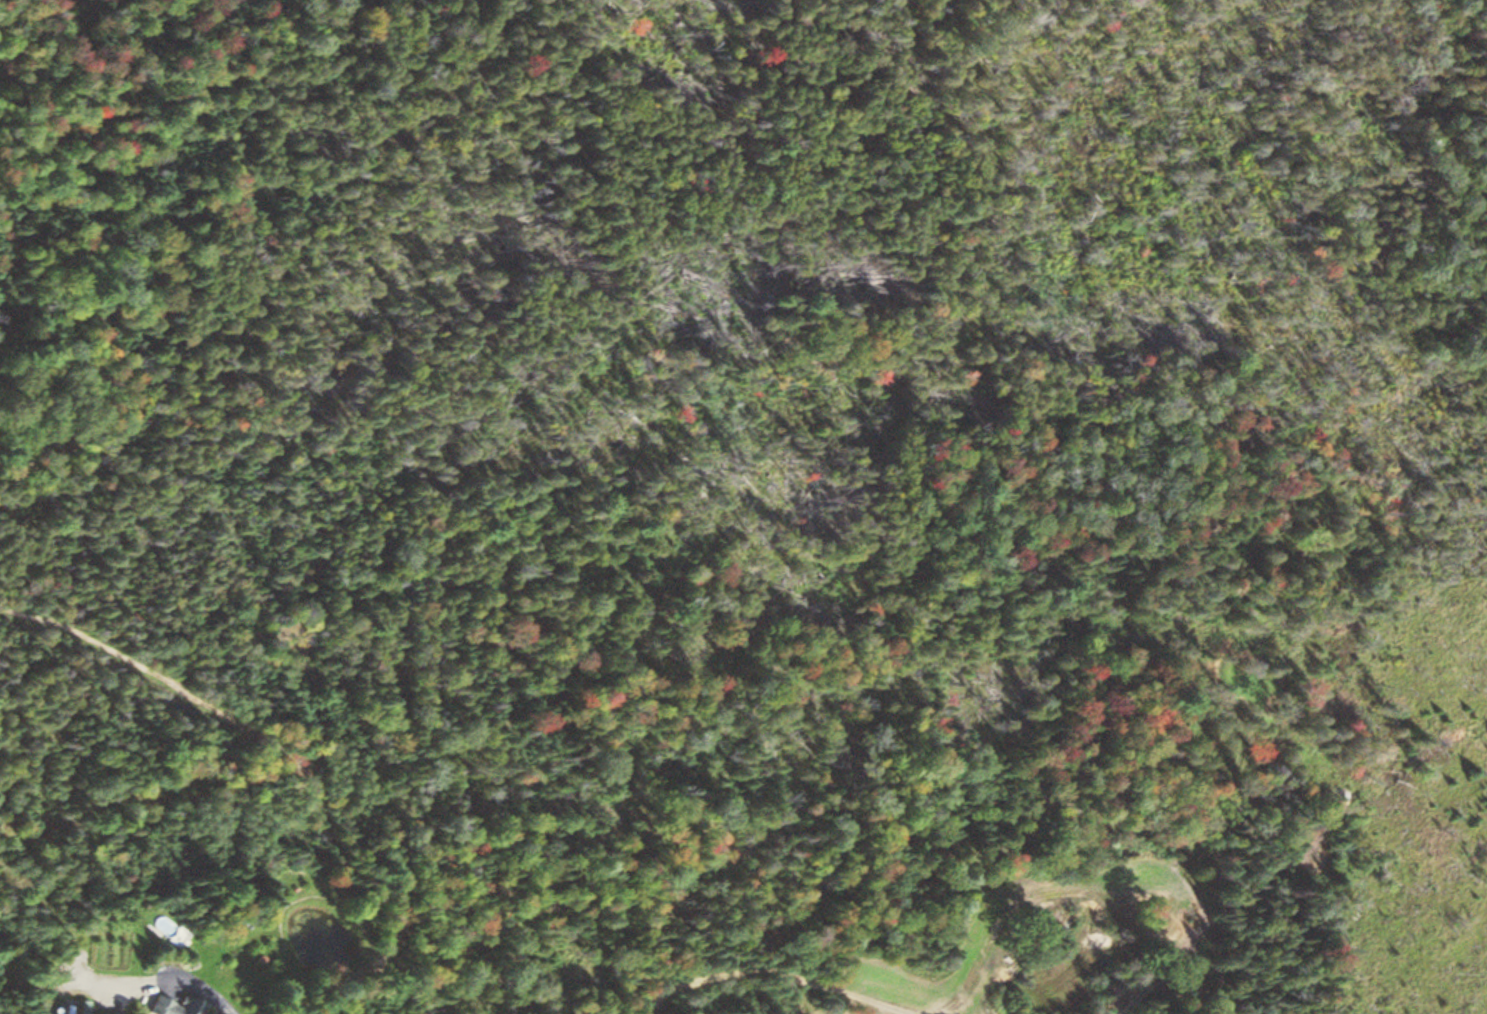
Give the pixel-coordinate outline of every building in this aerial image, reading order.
[(154,995),(146,1013),(147,1013),(199,1013),(198,1013),(203,1003),(180,994),(176,1004),(154,995)]
